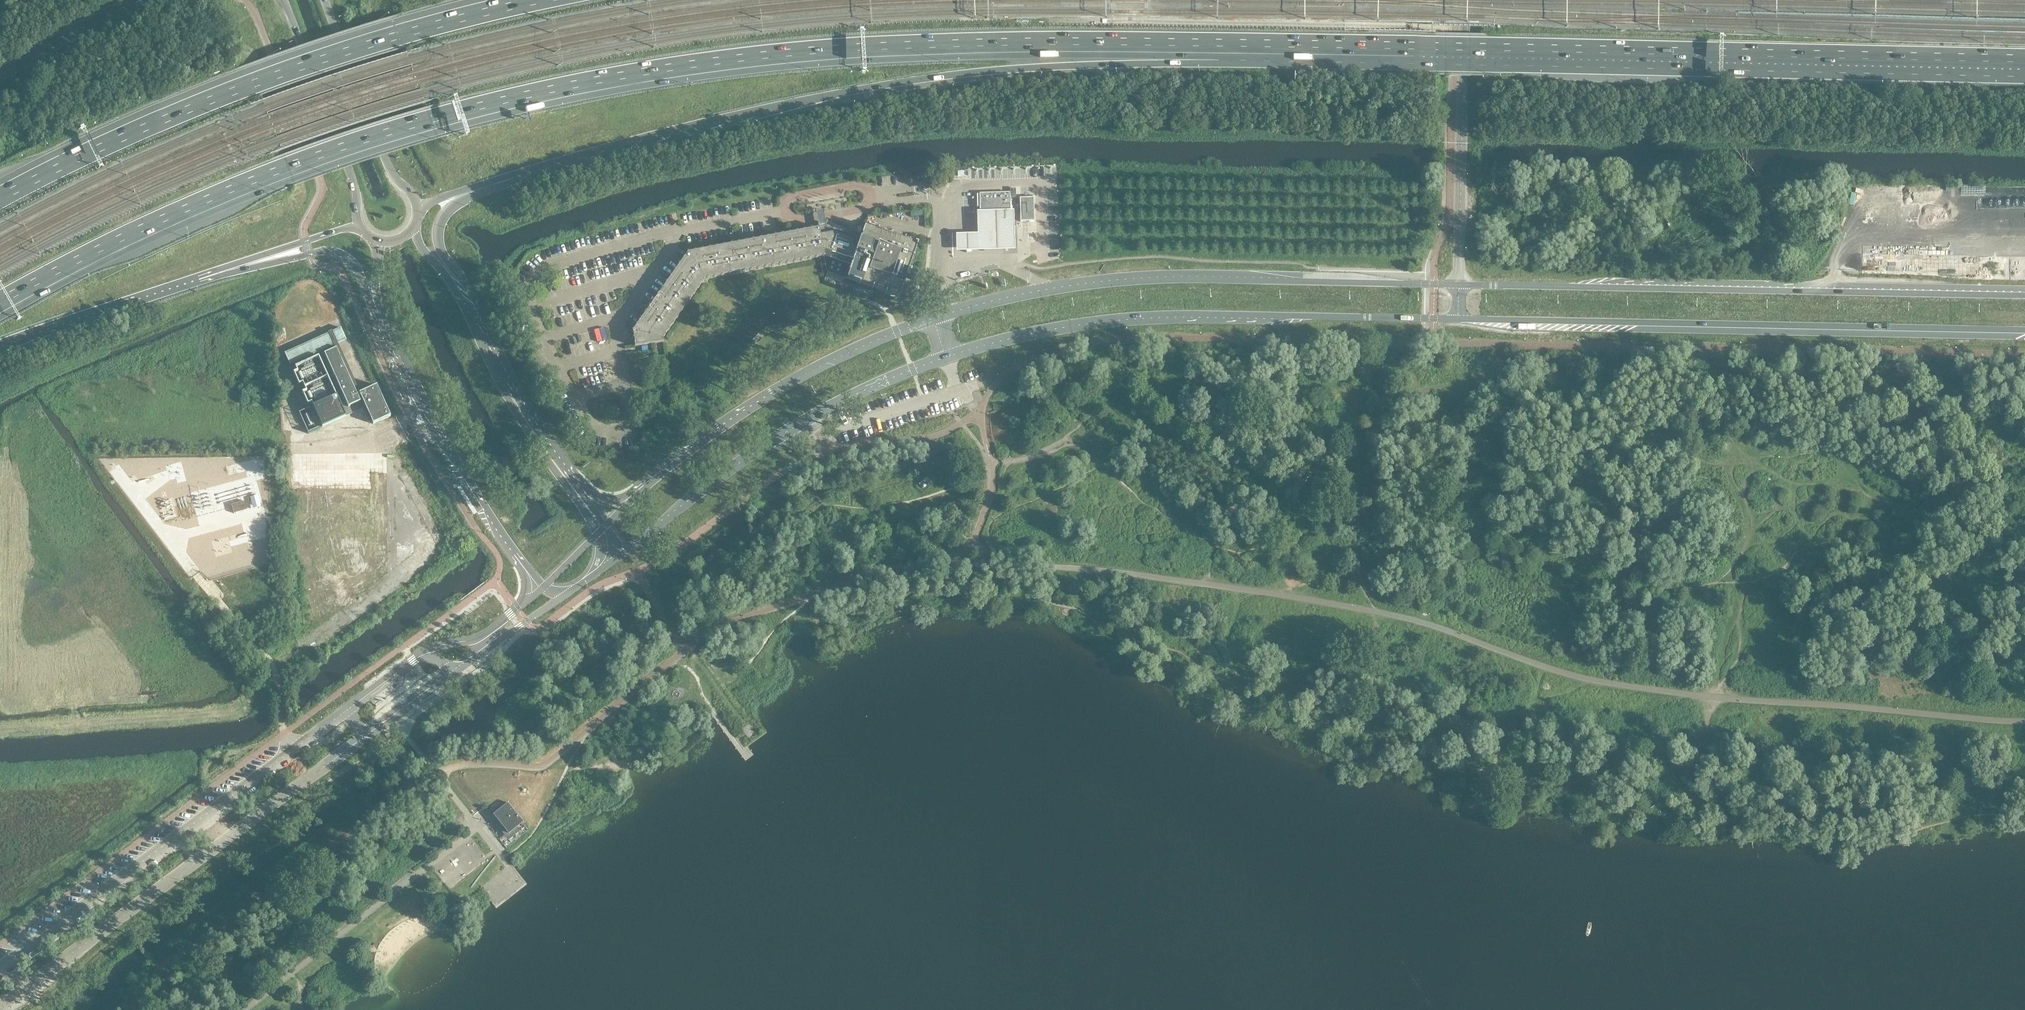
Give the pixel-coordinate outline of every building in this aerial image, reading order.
[(1011,213),(1010,198),(1010,193),(1009,193),(1009,192),(980,193),(980,194),(979,194),(980,214),(1010,214),(1010,213),(1011,213)] [(1034,221),(1034,198),(1026,198),(1020,198),(1019,198),(1019,199),(1020,221),(1020,222),(1021,222),(1026,222),(1034,221)] [(976,235),(953,236),(954,253),(1014,250),(1013,221),(1012,216),(975,216),(976,235)] [(1060,232),(1060,221),(1050,222),(1050,232),(1060,232)] [(913,257),(917,244),(915,243),(905,240),(905,239),(904,239),(891,235),(892,234),(891,234),(891,233),(890,232),(890,231),(889,231),(888,230),(887,230),(886,231),(885,231),(885,232),(884,233),(878,230),(878,229),(877,230),(874,229),(865,226),(864,228),(860,238),(855,236),(854,236),(853,236),(848,234),(847,233),(846,233),(846,234),(841,232),(842,232),(841,231),(839,231),(835,230),(835,229),(834,229),(833,229),(828,227),(827,227),(826,226),(826,227),(819,228),(819,227),(818,227),(817,228),(812,229),(811,229),(810,229),(805,231),(805,230),(804,230),(803,231),(798,232),(796,231),(795,232),(796,232),(790,233),(789,233),(788,233),(788,234),(783,235),(783,234),(782,234),(781,235),(776,236),(775,236),(774,236),(768,237),(767,237),(766,237),(767,238),(761,239),(761,238),(760,238),(759,239),(754,240),(753,240),(752,240),(752,241),(747,242),(747,241),(746,241),(745,242),(739,243),(738,243),(737,243),(738,243),(732,244),(731,244),(730,244),(730,245),(725,246),(725,245),(724,245),(723,246),(718,247),(717,247),(716,247),(710,249),(710,248),(709,248),(708,249),(703,250),(702,249),(701,250),(696,251),(695,251),(694,251),(694,252),(689,253),(689,252),(688,252),(687,253),(688,253),(684,258),(683,258),(683,259),(680,264),(679,264),(678,265),(679,266),(675,270),(674,271),(674,272),(671,276),(670,277),(670,278),(667,282),(666,283),(666,284),(663,288),(662,289),(661,290),(662,290),(659,294),(658,294),(657,295),(657,296),(654,300),(653,301),(653,302),(650,306),(649,307),(649,308),(646,312),(645,313),(644,314),(645,314),(641,318),(640,319),(640,320),(637,324),(636,325),(636,326),(633,330),(632,331),(632,332),(633,332),(633,337),(633,338),(633,339),(634,339),(635,345),(634,344),(634,346),(643,345),(647,345),(647,344),(651,344),(664,342),(663,341),(664,341),(663,340),(663,338),(664,336),(664,337),(665,336),(665,335),(668,330),(668,331),(669,330),(670,329),(669,329),(672,324),(673,325),(673,324),(674,323),(673,323),(677,318),(677,319),(678,318),(678,317),(681,312),(681,313),(682,312),(682,311),(685,306),(685,307),(686,306),(687,305),(686,305),(689,300),(690,301),(690,300),(691,299),(694,294),(694,295),(695,294),(695,293),(698,288),(699,288),(699,287),(702,282),(703,282),(704,281),(703,280),(705,279),(707,278),(707,279),(708,279),(709,278),(708,278),(714,277),(715,278),(716,277),(721,276),(722,276),(723,276),(723,275),(728,274),(728,275),(729,275),(730,274),(736,273),(737,273),(738,273),(737,273),(743,272),(744,272),(745,272),(745,271),(750,270),(750,271),(751,271),(752,270),(757,269),(758,269),(759,269),(759,268),(765,267),(765,268),(766,268),(767,267),(772,266),(773,266),(774,266),(779,265),(780,265),(781,265),(781,264),(786,263),(786,264),(788,264),(788,263),(794,262),(795,262),(796,262),(796,261),(801,260),(801,261),(802,261),(803,260),(808,259),(809,260),(810,259),(816,258),(815,258),(817,258),(818,258),(817,257),(823,256),(823,257),(824,257),(824,256),(827,272),(846,279),(899,297),(904,284),(905,284),(904,283),(906,277),(907,275),(909,276),(909,277),(910,278),(911,279),(912,279),(913,279),(914,279),(915,279),(915,278),(916,278),(916,277),(916,276),(916,275),(916,274),(915,274),(915,273),(914,273),(913,273),(912,273),(911,273),(910,273),(908,273),(908,271),(909,271),(909,270),(908,270),(913,258),(914,258),(914,257),(913,257)] [(360,393),(338,344),(346,340),(341,328),(332,331),(332,330),(328,332),(329,333),(285,353),(290,365),(291,365),(334,345),(335,348),(324,354),(348,407),(360,402),(368,421),(369,423),(373,421),(372,420),(389,412),(377,385),(360,393)] [(346,416),(319,356),(295,367),(297,371),(293,373),(299,385),(303,383),(306,391),(302,392),(308,405),(312,403),(315,410),(311,412),(317,424),(320,423),(322,427),(346,416)] [(921,489),(930,481),(927,477),(918,485),(921,489)] [(247,510),(245,501),(232,505),(234,514),(247,510)] [(388,560),(388,544),(377,544),(376,560),(388,560)] [(524,822),(508,802),(495,812),(496,813),(494,815),(509,833),(523,822),(523,823),(524,822)]
